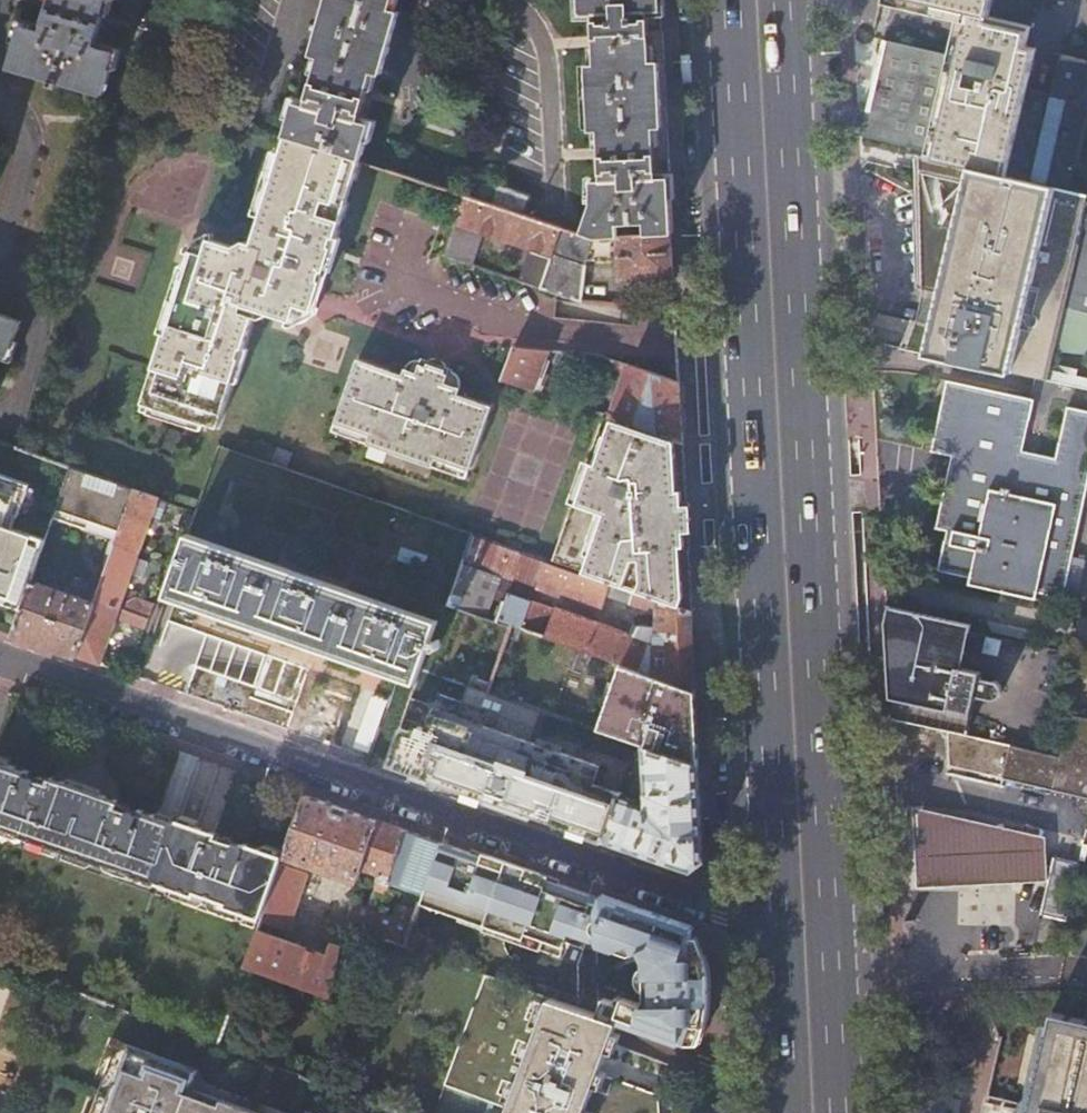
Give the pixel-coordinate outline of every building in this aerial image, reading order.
[(45,32),(24,26),(12,69),(54,81),(52,86),(61,89),(63,83),(105,95),(117,53),(96,47),(109,0),(54,0),(45,32)] [(362,161),(372,125),(360,122),(374,72),(382,75),(401,7),(393,5),(394,0),(329,0),(314,55),(322,57),(308,107),(297,104),(288,137),(290,138),(334,151),(362,161)] [(590,14),(602,14),(605,66),(596,66),(600,130),(608,130),(611,181),(601,182),(595,202),(584,234),(593,237),(598,238),(672,234),(666,114),(660,0),(586,0),(590,14)] [(970,14),(988,18),(992,0),(914,0),(970,14)] [(988,18),(970,14),(968,25),(965,35),(1019,47),(1025,49),(1027,38),(1030,29),(988,18)] [(968,168),(1062,190),(1080,114),(1086,115),(1086,81),(1086,63),(1060,57),(1050,96),(1026,90),(1035,51),(1025,49),(1019,47),(965,35),(962,34),(959,46),(955,59),(882,41),(877,61),(865,111),(889,118),(883,141),(915,150),(914,155),(968,168)] [(865,111),(859,135),(883,141),(889,118),(865,111)] [(166,332),(162,345),(237,371),(241,358),(238,357),(242,347),(245,348),(255,315),(263,318),(273,312),(293,318),(298,303),(315,306),(335,246),(332,245),(335,236),(338,237),(348,204),(342,202),(350,175),(357,177),(362,161),(334,151),(290,138),(285,155),(279,154),(259,216),(262,217),(259,227),(256,226),(250,243),(243,241),(235,250),(212,243),(208,254),(193,249),(169,322),(172,323),(169,333),(166,332)] [(1086,391),(1086,196),(1062,190),(968,168),(934,315),(924,355),(1086,391)] [(348,204),(357,177),(350,175),(342,202),(348,204)] [(492,204),(526,215),(532,197),(498,186),(492,204)] [(593,237),(584,234),(526,215),(492,204),(466,195),(445,255),(471,263),(481,232),(532,249),(521,280),(533,284),(581,300),(586,260),(617,258),(618,281),(651,280),(650,271),(674,271),(672,234),(598,238),(593,237)] [(208,254),(212,243),(208,243),(205,242),(202,242),(199,243),(197,245),(195,247),(193,249),(208,254)] [(675,278),(674,271),(650,271),(651,280),(675,278)] [(298,303),(293,318),(296,319),(298,319),(301,319),(303,318),(305,317),(307,316),(309,315),(312,313),(314,310),(315,306),(298,303)] [(7,359),(20,326),(0,319),(0,357),(7,359)] [(163,369),(152,402),(219,426),(237,371),(162,345),(155,366),(163,369)] [(503,381),(605,416),(606,417),(609,406),(598,401),(539,380),(536,380),(547,351),(514,348),(503,381)] [(359,358),(341,406),(475,452),(492,407),(459,395),(460,388),(446,383),(448,375),(424,366),(421,374),(406,368),(404,374),(359,358)] [(406,366),(406,368),(421,374),(424,366),(426,362),(424,361),(422,360),(420,360),(418,359),(416,360),(414,360),(412,361),(410,362),(408,364),(406,366)] [(641,427),(683,442),(682,412),(680,383),(628,366),(611,419),(641,429),(641,427)] [(446,383),(460,388),(461,386),(461,384),(461,381),(460,379),(459,377),(458,376),(456,374),(455,373),(453,372),(451,371),(450,370),(448,375),(446,383)] [(952,532),(959,534),(956,543),(949,542),(943,572),(1007,586),(1010,587),(1012,581),(1042,588),(1040,594),(1043,594),(1069,600),(1086,521),(1086,412),(1071,409),(1059,461),(1027,453),(1038,402),(950,383),(935,453),(955,458),(948,493),(940,529),(952,532)] [(219,426),(152,402),(151,405),(219,427),(219,426)] [(475,452),(341,406),(339,413),(374,426),(370,434),(436,458),(439,450),(471,462),(475,452)] [(374,426),(339,413),(336,421),(370,434),(374,426)] [(634,510),(688,529),(685,484),(683,442),(641,427),(641,429),(611,419),(606,417),(605,416),(578,489),(633,508),(634,510)] [(468,470),(471,462),(439,450),(436,458),(468,470)] [(134,489),(71,466),(53,517),(117,539),(134,489)] [(2,596),(1,600),(22,608),(31,581),(46,539),(13,528),(18,515),(21,515),(22,510),(31,486),(31,485),(0,474),(0,595),(2,596)] [(38,489),(31,486),(22,510),(30,513),(38,489)] [(115,544),(140,553),(159,498),(134,489),(117,539),(115,544)] [(556,545),(691,592),(689,561),(688,529),(634,510),(633,508),(578,489),(556,545)] [(176,566),(165,598),(202,611),(290,641),(378,672),(417,686),(440,618),(188,531),(176,566)] [(959,534),(952,532),(949,542),(956,543),(959,534)] [(622,663),(696,690),(696,689),(695,662),(693,633),(692,613),(549,563),(473,535),(449,603),(488,617),(497,591),(507,595),(499,621),(512,626),(512,624),(622,663)] [(121,608),(140,553),(115,544),(96,599),(121,608)] [(691,602),(691,592),(556,545),(549,563),(692,613),(691,602)] [(64,592),(31,581),(22,608),(13,634),(70,654),(77,656),(95,603),(84,599),(89,585),(73,579),(71,587),(66,586),(64,592)] [(1010,587),(1040,594),(1042,588),(1012,581),(1010,587)] [(1039,612),(1043,594),(1040,594),(1010,587),(1007,586),(1003,604),(1039,612)] [(125,610),(148,618),(153,605),(134,598),(127,602),(125,610)] [(77,656),(101,665),(111,634),(118,616),(145,627),(148,618),(125,610),(121,608),(96,599),(95,603),(77,656)] [(890,607),(886,625),(890,626),(887,639),(891,641),(889,654),(892,656),(889,669),(892,670),(890,684),(894,685),(891,700),(895,702),(893,720),(946,731),(967,736),(976,696),(992,700),(995,698),(999,696),(1001,692),(1001,691),(999,685),(996,681),(980,677),(981,672),(962,668),(970,631),(971,624),(890,607)] [(622,663),(599,730),(637,743),(644,745),(700,764),(697,704),(696,690),(622,663)] [(340,740),(371,751),(393,694),(361,683),(340,740)] [(1068,714),(1059,756),(967,736),(946,731),(947,767),(1086,801),(1086,718),(1068,714)] [(647,802),(620,793),(604,841),(632,851),(691,872),(705,860),(701,793),(700,764),(644,745),(647,802)] [(24,834),(23,837),(104,867),(105,863),(134,873),(133,875),(156,883),(177,824),(136,810),(126,806),(124,805),(122,803),(119,804),(118,804),(105,799),(59,783),(47,779),(46,777),(44,776),(39,776),(29,773),(0,763),(0,825),(24,834)] [(361,867),(376,821),(367,818),(304,797),(283,857),(261,920),(261,921),(287,930),(307,873),(289,867),(293,856),(357,879),(361,867)] [(919,891),(1048,881),(1045,838),(914,811),(919,891)] [(156,883),(156,884),(193,896),(194,894),(222,904),(222,907),(261,920),(283,857),(245,844),(243,847),(238,846),(237,844),(236,841),(234,840),(232,839),(230,839),(228,839),(226,842),(212,837),(213,833),(202,829),(195,826),(178,821),(177,824),(156,883)] [(388,882),(405,832),(382,824),(376,821),(361,867),(379,875),(367,911),(351,905),(346,924),(373,934),(380,914),(380,913),(390,884),(388,882)] [(434,842),(405,832),(388,882),(390,884),(405,889),(423,896),(441,844),(434,842)] [(490,861),(441,844),(423,896),(448,906),(446,913),(456,917),(482,926),(480,931),(557,958),(563,942),(578,948),(595,939),(599,1001),(603,1003),(599,1014),(617,1020),(681,1043),(701,1042),(704,1031),(706,1023),(708,1013),(709,1003),(709,996),(710,990),(709,981),(708,974),(706,965),(704,955),(686,930),(662,921),(552,883),(490,861)] [(1054,855),(1048,881),(1039,917),(1064,923),(1079,861),(1054,855)] [(423,896),(405,889),(399,907),(417,913),(420,904),(422,897),(423,896)] [(448,906),(422,897),(420,904),(446,913),(448,906)] [(395,919),(380,913),(380,914),(373,934),(405,946),(417,913),(399,907),(395,919)] [(482,926),(456,917),(454,922),(480,931),(482,926)] [(218,1044),(400,1112),(661,1112),(660,1104),(660,1096),(601,1073),(604,1060),(608,1046),(613,1030),(617,1020),(599,1014),(578,1008),(568,1004),(405,946),(373,934),(346,924),(341,948),(338,959),(337,965),(329,996),(245,965),(218,1044)] [(256,935),(245,965),(329,996),(337,965),(256,935)] [(578,948),(581,949),(575,966),(578,1008),(599,1014),(603,1003),(599,1001),(595,939),(578,948)] [(327,956),(338,959),(341,948),(332,944),(327,956)] [(1086,1024),(1053,1016),(1030,1112),(1086,1112),(1086,1025),(1086,1024)] [(189,1088),(180,1084),(186,1066),(117,1041),(116,1043),(107,1068),(90,1112),(256,1112),(189,1088)] [(107,1068),(116,1043),(111,1041),(108,1043),(100,1062),(102,1066),(107,1068)] [(196,1070),(186,1066),(180,1084),(189,1088),(196,1070)]
